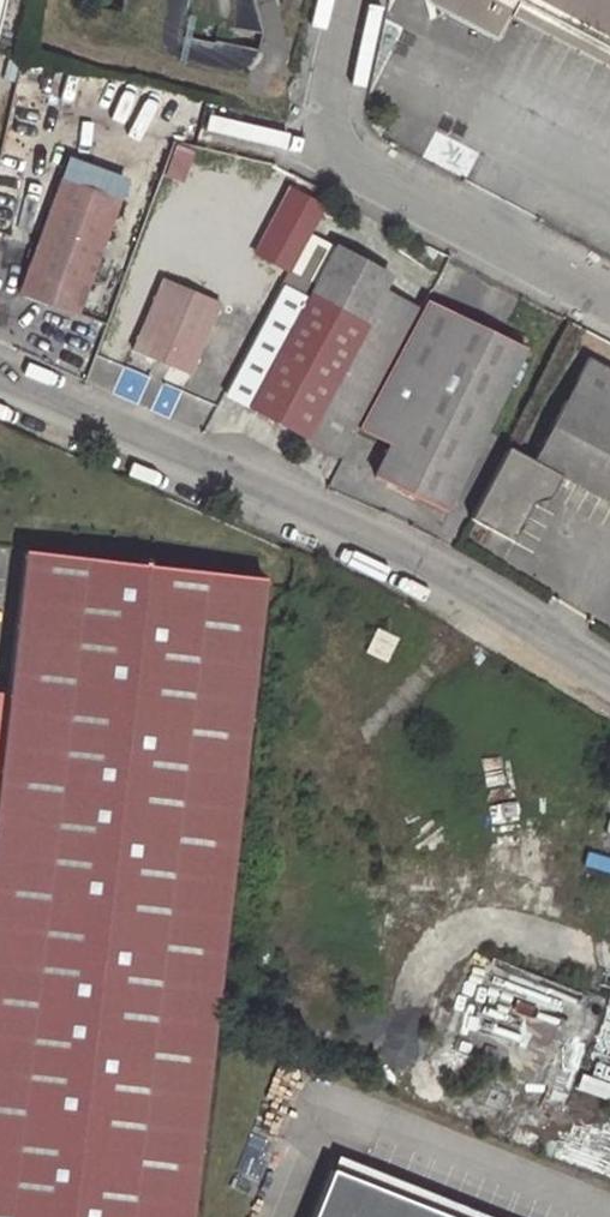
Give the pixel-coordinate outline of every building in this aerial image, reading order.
[(439,8),(444,0),(423,0),(439,8)] [(439,8),(496,38),(512,8),(609,57),(609,0),(444,0),(439,8)] [(184,182),(195,148),(175,142),(165,176),(184,182)] [(122,201),(62,180),(20,294),(79,316),(122,201)] [(309,238),(327,207),(293,189),(258,253),(292,272),(309,238)] [(352,457),(365,434),(425,316),(383,295),(390,280),(309,238),(292,272),(229,393),(352,457)] [(224,301),(166,279),(138,356),(195,377),(224,301)] [(425,316),(365,434),(392,448),(377,478),(449,515),(531,352),(432,302),(425,316)] [(481,510),(523,531),(538,500),(555,497),(570,471),(609,492),(609,361),(596,354),(543,455),(516,443),(481,510)] [(27,557),(0,782),(0,1216),(194,1216),(270,588),(27,557)] [(583,866),(609,873),(609,857),(588,851),(583,866)] [(543,1160),(601,1183),(609,1159),(609,1137),(560,1117),(543,1160)] [(347,1176),(330,1216),(448,1216),(347,1176)]
